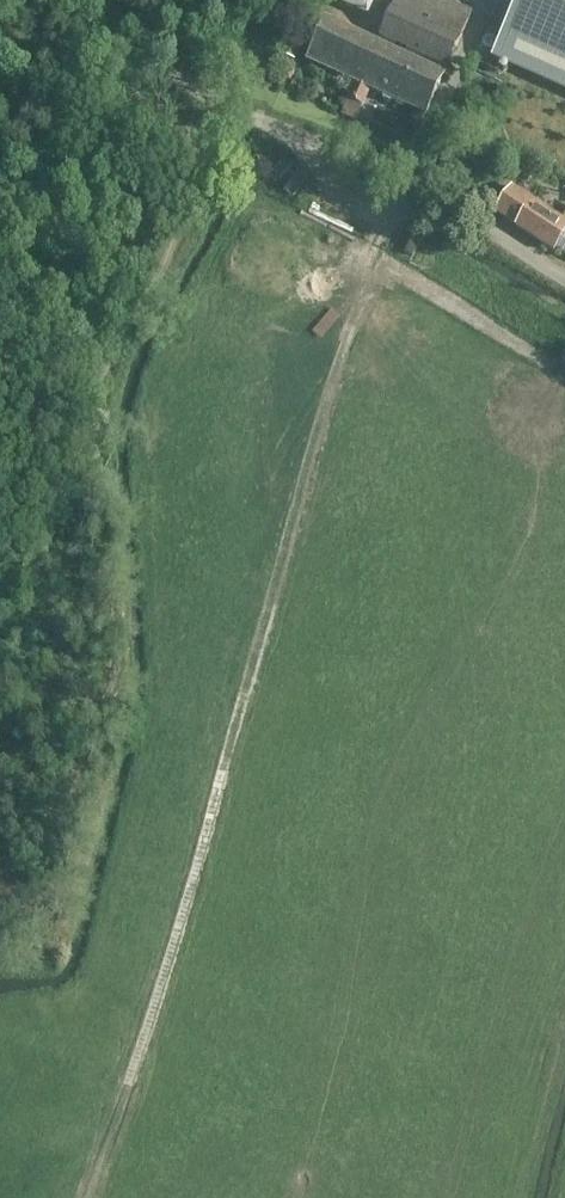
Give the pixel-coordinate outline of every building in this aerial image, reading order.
[(368,0),(339,0),(338,1),(363,12),(368,0)] [(448,67),(473,11),(448,0),(397,0),(380,35),(448,67)] [(564,88),(564,0),(518,0),(493,55),(564,88)] [(357,83),(342,114),(355,120),(361,107),(370,90),(425,115),(445,73),(325,18),(306,61),(357,83)] [(555,252),(564,235),(564,221),(511,186),(494,213),(555,252)]
